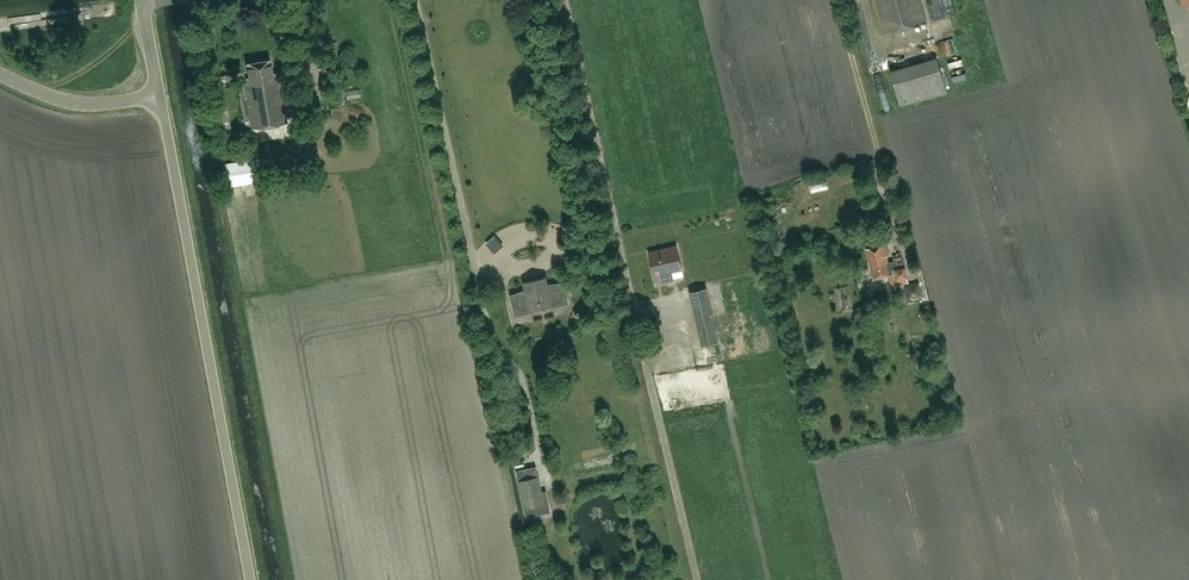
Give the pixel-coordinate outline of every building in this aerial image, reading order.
[(885,32),(926,21),(920,0),(876,0),(885,32)] [(946,51),(958,46),(953,34),(941,39),(946,51)] [(947,92),(937,57),(890,70),(900,105),(947,92)] [(247,83),(244,83),(251,129),(287,123),(282,94),(279,94),(276,72),(273,73),(270,58),(247,62),(249,77),(246,78),(247,83)] [(225,165),(229,186),(258,181),(254,160),(225,165)] [(880,186),(875,188),(878,198),(884,196),(880,186)] [(851,238),(863,235),(862,229),(850,232),(851,238)] [(903,258),(902,259),(888,262),(884,244),(866,248),(872,279),(889,275),(891,287),(909,283),(903,258)] [(660,273),(663,283),(674,280),(672,271),(682,268),(677,245),(649,252),(654,275),(660,273)] [(526,291),(511,294),(516,314),(532,310),(530,304),(550,300),(551,305),(567,302),(562,282),(547,286),(547,283),(540,285),(539,281),(532,283),(533,287),(526,288),(526,291)] [(919,282),(904,285),(908,299),(923,296),(919,282)] [(706,287),(690,291),(701,346),(717,343),(706,287)] [(672,346),(673,354),(689,351),(688,343),(672,346)] [(544,504),(537,476),(519,480),(525,508),(544,504)]
